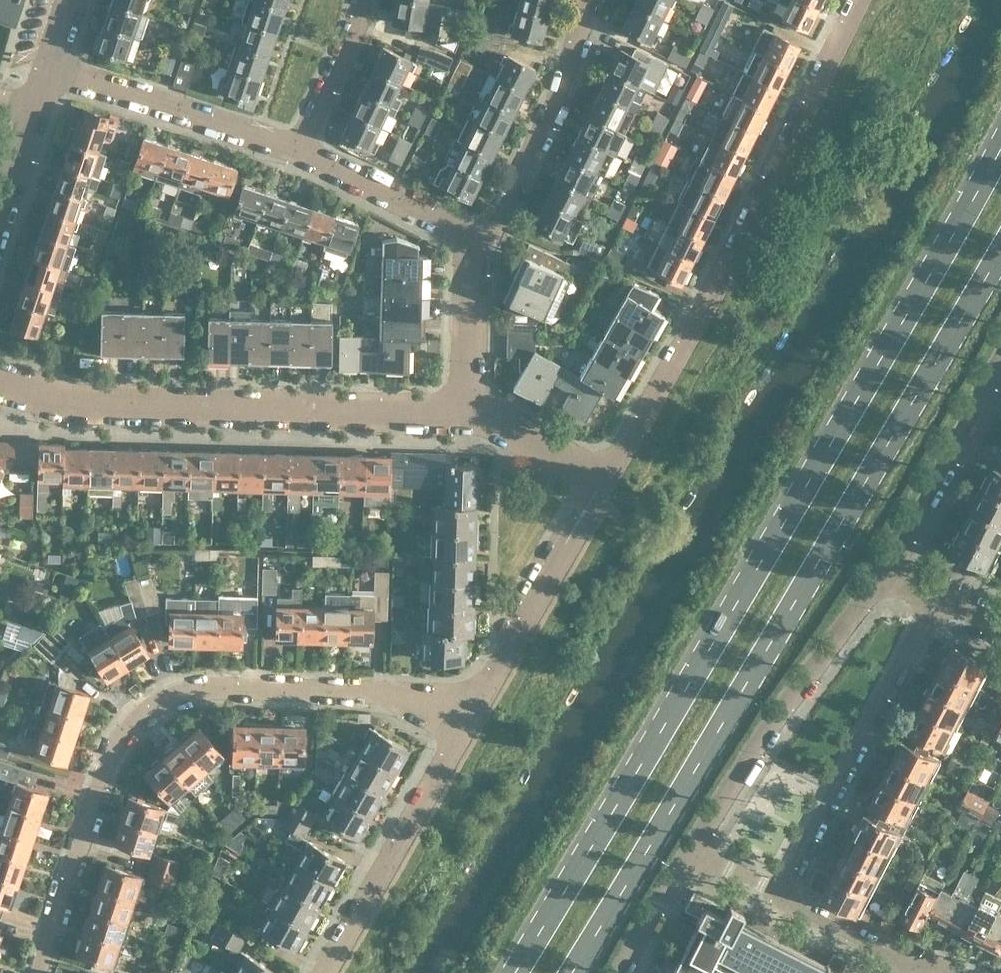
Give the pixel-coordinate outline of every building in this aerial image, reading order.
[(12,17),(18,0),(0,0),(0,15),(12,17)] [(111,3),(141,13),(145,0),(112,0),(111,3)] [(246,22),(275,32),(280,18),(281,18),(284,10),(255,0),(253,0),(248,15),(245,13),(242,21),(246,22)] [(284,10),(287,1),(285,0),(255,0),(284,10)] [(393,19),(424,25),(425,18),(428,3),(410,0),(399,0),(397,11),(394,10),(393,19)] [(517,7),(518,8),(545,15),(549,1),(551,1),(551,0),(519,0),(517,7)] [(634,5),(662,19),(671,0),(636,0),(634,5)] [(782,16),(807,28),(818,7),(804,0),(789,0),(784,11),(785,11),(782,16)] [(193,14),(196,6),(184,1),(181,10),(193,14)] [(718,14),(730,20),(736,23),(742,10),(736,7),(724,1),(718,14)] [(111,3),(104,26),(142,39),(150,16),(141,13),(111,3)] [(714,18),(718,10),(704,3),(701,11),(714,18)] [(626,17),(621,26),(650,40),(652,36),(653,37),(662,19),(634,5),(627,18),(626,17)] [(506,30),(511,31),(541,39),(544,30),(542,29),(545,15),(518,8),(517,7),(512,24),(508,23),(506,30)] [(710,27),(714,18),(700,11),(696,19),(710,27)] [(472,26),(485,31),(491,33),(496,20),(489,17),(477,13),(472,26)] [(204,34),(206,26),(194,22),(191,30),(204,34)] [(234,45),(238,46),(268,56),(272,46),(270,46),(275,32),(246,22),(241,38),(237,37),(234,45)] [(185,37),(188,29),(176,25),(173,33),(185,37)] [(133,36),(104,26),(96,49),(124,58),(126,54),(131,56),(134,48),(130,47),(133,36)] [(765,27),(753,50),(788,68),(800,44),(765,27)] [(718,32),(709,28),(702,42),(710,46),(718,32)] [(201,43),(204,34),(191,30),(189,39),(201,43)] [(465,44),(478,49),(484,51),(489,38),(471,31),(465,44)] [(170,47),(179,50),(181,43),(173,40),(170,47)] [(234,45),(227,67),(259,78),(264,64),(266,65),(268,56),(238,46),(234,45)] [(673,45),(667,58),(680,64),(685,66),(692,54),(673,45)] [(160,60),(157,69),(171,73),(179,50),(165,46),(160,60)] [(381,57),(374,70),(401,83),(408,69),(412,71),(414,66),(416,63),(384,47),(379,56),(381,57)] [(422,47),(420,59),(429,62),(436,65),(449,71),(455,57),(441,52),(422,47)] [(618,58),(611,72),(638,86),(645,72),(650,75),(654,66),(648,63),(648,62),(620,48),(616,57),(618,58)] [(719,52),(711,48),(708,55),(716,59),(719,52)] [(707,54),(699,50),(692,64),(700,68),(707,54)] [(742,71),(745,73),(778,89),(788,68),(753,50),(742,71)] [(184,52),(176,75),(189,79),(192,70),(197,56),(184,52)] [(501,66),(495,77),(522,90),(528,76),(530,77),(535,68),(503,52),(497,64),(501,66)] [(216,89),(223,92),(240,98),(251,101),(253,102),(256,92),(255,92),(259,78),(227,67),(223,80),(216,89)] [(365,82),(361,91),(395,107),(398,100),(394,98),(401,83),(374,70),(367,83),(365,82)] [(602,84),(598,93),(635,112),(642,98),(634,94),(638,86),(611,72),(604,85),(602,84)] [(454,73),(450,80),(464,87),(468,79),(454,73)] [(745,73),(734,94),(767,111),(778,89),(745,73)] [(702,79),(694,75),(687,89),(695,92),(702,79)] [(522,90),(495,77),(488,90),(484,88),(481,96),(485,97),(484,99),(513,113),(517,104),(515,103),(522,90)] [(464,87),(450,80),(446,88),(460,95),(464,87)] [(359,100),(352,114),(380,127),(387,112),(391,114),(395,107),(361,91),(357,99),(359,100)] [(596,102),(589,115),(624,133),(635,112),(598,93),(594,101),(596,102)] [(734,94),(723,116),(756,132),(767,111),(734,94)] [(478,95),(467,117),(500,133),(507,120),(509,121),(513,113),(484,99),(485,97),(481,96),(478,95)] [(691,100),(683,96),(676,110),(684,114),(691,100)] [(250,106),(251,101),(240,98),(238,102),(250,106)] [(421,120),(425,112),(414,107),(410,114),(421,120)] [(103,139),(112,142),(119,121),(88,111),(84,122),(79,120),(72,144),(99,153),(103,139)] [(667,128),(672,120),(657,113),(654,121),(667,128)] [(380,127),(352,114),(346,127),(344,126),(339,135),(368,149),(370,145),(376,148),(379,141),(375,139),(380,127)] [(417,127),(421,120),(410,114),(406,121),(417,127)] [(429,115),(426,123),(439,130),(444,122),(429,115)] [(581,127),(576,136),(613,155),(624,133),(589,115),(583,128),(581,127)] [(756,132),(723,116),(713,137),(720,140),(719,141),(745,154),(756,132)] [(463,141),(463,142),(491,156),(495,147),(493,146),(500,133),(467,117),(458,137),(463,141)] [(681,121),(673,117),(672,120),(667,128),(666,131),(674,135),(681,121)] [(666,131),(667,128),(653,121),(650,129),(663,136),(666,131)] [(439,130),(426,123),(422,131),(435,138),(439,130)] [(393,150),(389,158),(401,164),(412,142),(399,136),(393,150)] [(567,158),(595,172),(603,176),(613,155),(576,136),(572,144),(574,145),(567,158)] [(487,164),(491,156),(463,142),(454,137),(443,159),(448,161),(452,163),(478,176),(485,163),(487,164)] [(135,165),(136,165),(134,171),(157,179),(158,176),(159,172),(168,146),(144,138),(135,165)] [(719,141),(713,138),(702,159),(709,162),(735,175),(745,154),(719,141)] [(674,145),(662,139),(651,161),(664,167),(674,145)] [(106,155),(99,153),(72,144),(64,167),(95,177),(98,178),(106,155)] [(418,144),(411,158),(424,164),(430,151),(418,144)] [(168,146),(159,172),(158,176),(165,179),(167,174),(182,179),(191,153),(168,146)] [(191,153),(182,179),(181,184),(188,186),(190,182),(205,187),(213,160),(191,153)] [(646,171),(650,163),(636,156),(632,164),(646,171)] [(559,171),(554,180),(588,197),(591,190),(587,188),(595,172),(567,158),(561,171),(559,171)] [(127,174),(131,162),(121,159),(118,171),(127,174)] [(213,160),(205,187),(203,191),(211,194),(212,190),(228,195),(237,168),(213,160)] [(429,179),(441,186),(469,200),(474,191),(472,190),(478,176),(452,163),(448,161),(436,166),(429,179)] [(709,162),(698,184),(724,196),(735,175),(709,162)] [(642,179),(646,171),(632,164),(628,172),(642,179)] [(662,168),(654,164),(647,178),(655,182),(662,168)] [(64,167),(56,189),(83,198),(88,183),(93,185),(95,177),(64,167)] [(552,188),(545,202),(580,219),(590,198),(588,197),(554,180),(551,187),(552,188)] [(688,205),(687,206),(713,218),(724,196),(698,184),(690,180),(680,201),(688,205)] [(114,196),(124,200),(128,188),(118,185),(114,196)] [(240,219),(242,215),(258,220),(266,193),(244,186),(235,212),(233,216),(240,219)] [(83,198),(56,189),(49,212),(76,221),(81,206),(85,207),(88,200),(83,198)] [(258,220),(256,224),(264,227),(265,222),(280,227),(289,201),(266,193),(258,220)] [(628,207),(614,200),(610,208),(624,215),(628,207)] [(123,201),(120,211),(121,211),(132,215),(135,205),(123,201)] [(289,201),(280,227),(279,232),(286,234),(288,230),(304,235),(313,208),(289,201)] [(677,226),(676,227),(702,240),(713,218),(687,206),(688,205),(680,201),(670,221),(677,226)] [(580,219),(545,202),(539,214),(537,213),(533,222),(561,237),(569,240),(580,219)] [(107,219),(116,222),(120,211),(111,208),(107,219)] [(304,235),(302,239),(310,242),(311,238),(327,243),(336,216),(313,208),(304,235)] [(624,215),(610,208),(606,216),(620,223),(624,215)] [(147,209),(144,219),(146,219),(155,223),(159,213),(147,209)] [(642,213),(632,209),(629,217),(638,221),(642,213)] [(121,211),(117,223),(128,226),(132,215),(121,211)] [(49,212),(41,235),(68,244),(73,229),(78,230),(80,223),(76,221),(49,212)] [(327,243),(324,249),(348,257),(359,224),(336,216),(327,243)] [(170,217),(167,226),(169,227),(178,230),(181,221),(170,217)] [(657,244),(666,249),(691,261),(702,240),(676,227),(667,223),(657,244)] [(193,225),(190,234),(201,238),(204,229),(193,225)] [(169,227),(169,243),(179,244),(179,231),(178,230),(169,227)] [(165,243),(165,228),(154,228),(154,243),(165,243)] [(99,242),(108,245),(112,234),(103,230),(99,242)] [(41,235),(33,258),(68,269),(76,247),(68,244),(41,235)] [(396,237),(381,239),(381,240),(381,253),(364,253),(363,274),(381,274),(426,275),(427,255),(418,254),(418,246),(419,246),(419,245),(396,237)] [(583,238),(578,251),(584,254),(599,259),(604,246),(589,240),(583,238)] [(222,240),(219,249),(230,253),(234,244),(222,240)] [(524,255),(514,277),(559,298),(568,276),(571,278),(576,266),(529,243),(524,255)] [(657,244),(646,266),(680,283),(691,261),(666,249),(657,244)] [(605,258),(618,265),(623,268),(630,254),(624,251),(612,245),(605,258)] [(248,249),(245,258),(256,262),(260,253),(248,249)] [(91,265),(101,268),(105,257),(95,253),(91,265)] [(270,257),(267,266),(279,270),(282,260),(270,257)] [(33,258),(26,281),(60,292),(68,269),(33,258)] [(294,265),(291,274),(303,278),(306,269),(294,265)] [(314,282),(322,285),(327,269),(319,267),(314,282)] [(426,275),(381,274),(381,295),(426,296),(426,275)] [(84,288),(93,291),(97,279),(88,276),(84,288)] [(508,319),(508,320),(536,324),(536,323),(540,315),(549,319),(559,298),(514,277),(504,299),(514,304),(508,319)] [(626,294),(614,314),(653,336),(665,315),(651,306),(659,293),(625,280),(619,290),(626,294)] [(18,303),(50,313),(53,315),(60,292),(26,281),(18,303)] [(333,291),(332,304),(341,305),(341,291),(333,291)] [(381,295),(363,294),(363,315),(425,317),(426,296),(381,295)] [(76,311),(86,314),(89,302),(80,299),(76,311)] [(249,363),(250,302),(230,301),(230,317),(229,362),(249,363)] [(269,364),(271,303),(250,302),(249,363),(269,364)] [(50,313),(18,303),(11,325),(38,334),(40,330),(43,319),(47,321),(50,313)] [(289,364),(291,303),(271,303),(269,364),(289,364)] [(309,365),(312,304),(291,303),(289,364),(309,365)] [(312,304),(309,365),(331,365),(332,304),(312,304)] [(102,310),(101,355),(122,356),(123,310),(102,310)] [(123,310),(122,356),(142,356),(143,311),(123,310)] [(143,311),(142,356),(162,357),(163,311),(143,311)] [(163,311),(162,357),(183,357),(185,312),(163,311)] [(614,314),(603,334),(641,356),(653,336),(614,314)] [(425,317),(363,315),(362,335),(380,336),(380,335),(410,336),(410,337),(424,338),(425,317)] [(209,316),(207,362),(229,362),(230,317),(209,316)] [(66,327),(67,327),(66,331),(75,334),(76,330),(79,322),(69,318),(66,327)] [(508,320),(507,333),(536,333),(536,324),(508,320)] [(507,333),(507,344),(535,345),(536,333),(507,333)] [(340,334),(339,369),(409,371),(410,337),(410,336),(380,335),(380,336),(384,336),(383,350),(361,350),(361,335),(340,334)] [(603,334),(591,354),(625,373),(630,376),(641,356),(603,334)] [(535,345),(507,344),(507,356),(531,356),(534,349),(535,345)] [(534,349),(531,356),(513,388),(542,404),(554,382),(570,392),(562,406),(585,419),(603,388),(579,375),(534,349)] [(579,375),(603,388),(613,394),(625,373),(591,354),(579,375)] [(3,478),(5,471),(38,471),(39,443),(0,442),(0,477),(3,478)] [(64,444),(39,443),(37,509),(45,509),(45,496),(48,494),(48,480),(63,480),(64,449),(64,444)] [(63,480),(63,484),(63,504),(71,505),(72,484),(87,485),(88,449),(64,448),(65,444),(64,444),(64,449),(63,480)] [(88,449),(87,485),(88,485),(88,507),(96,507),(97,485),(113,485),(114,449),(88,449)] [(114,449),(113,485),(113,505),(121,506),(121,486),(138,486),(139,450),(114,449)] [(139,450),(138,486),(163,487),(164,450),(139,450)] [(164,450),(163,487),(163,513),(171,513),(171,501),(174,501),(175,487),(188,487),(189,451),(164,450)] [(189,451),(188,487),(187,507),(196,508),(197,488),(213,488),(214,452),(189,451)] [(214,452),(213,488),(212,507),(221,508),(222,488),(238,489),(239,453),(214,452)] [(239,453),(238,489),(263,490),(264,453),(239,453)] [(264,453),(263,490),(262,509),(272,509),(272,490),(288,490),(289,454),(264,453)] [(391,457),(389,493),(390,493),(391,486),(444,488),(444,504),(476,505),(477,465),(453,464),(453,455),(391,453),(391,454),(391,457)] [(289,454),(288,490),(287,510),(299,511),(300,491),(313,491),(314,455),(289,454)] [(314,455),(313,491),(312,510),(324,511),(325,491),(339,492),(340,455),(314,455)] [(340,455),(339,492),(363,492),(364,456),(340,455)] [(364,456),(363,492),(364,492),(363,523),(372,523),(372,492),(389,493),(391,457),(364,456)] [(981,486),(1000,496),(1000,467),(1000,468),(996,467),(992,474),(989,472),(981,486)] [(975,507),(1000,521),(1000,496),(981,486),(974,500),(978,502),(975,507)] [(21,506),(33,507),(34,496),(21,496),(21,506)] [(246,496),(238,496),(238,508),(245,508),(246,496)] [(434,503),(433,532),(475,533),(475,519),(471,519),(472,506),(476,506),(476,505),(444,504),(434,503)] [(33,507),(20,507),(20,517),(33,517),(33,507)] [(960,526),(1000,547),(1000,521),(975,507),(971,515),(967,513),(960,526)] [(148,544),(161,544),(162,526),(148,525),(148,544)] [(0,526),(0,535),(7,537),(10,529),(0,526)] [(960,526),(953,540),(957,542),(953,549),(955,550),(952,556),(968,564),(971,559),(992,569),(995,564),(996,563),(995,562),(1000,550),(1000,547),(960,526)] [(99,541),(111,541),(112,531),(99,531),(99,541)] [(433,532),(432,557),(471,558),(471,546),(474,546),(475,533),(433,532)] [(270,533),(262,533),(261,544),(270,544),(270,533)] [(310,550),(311,535),(301,535),(300,550),(310,550)] [(324,536),(312,535),(311,550),(324,551),(324,536)] [(338,536),(338,548),(351,549),(352,537),(338,536)] [(212,549),(197,548),(197,558),(212,558),(212,549)] [(218,610),(217,643),(241,644),(241,623),(247,624),(247,614),(258,614),(259,555),(226,553),(226,561),(245,563),(245,592),(244,596),(230,595),(229,611),(218,610)] [(349,568),(350,555),(341,554),(341,555),(326,555),(326,564),(340,564),(340,568),(349,568)] [(385,565),(386,554),(375,554),(375,565),(385,565)] [(326,564),(326,555),(313,555),(313,564),(326,564)] [(432,557),(431,582),(473,583),(474,568),(471,568),(471,558),(432,557)] [(262,588),(263,588),(263,592),(275,593),(275,588),(276,588),(277,568),(263,568),(262,588)] [(348,606),(347,639),(372,640),(372,620),(387,620),(387,618),(389,571),(374,571),(374,594),(361,594),(349,594),(348,606)] [(136,577),(147,614),(161,610),(150,573),(136,577)] [(69,601),(78,589),(84,581),(67,575),(59,598),(69,601)] [(106,627),(108,635),(127,664),(148,651),(129,623),(136,617),(147,614),(135,577),(125,580),(131,602),(101,610),(110,625),(106,627)] [(45,583),(29,578),(26,587),(42,592),(45,583)] [(431,582),(431,607),(470,608),(470,596),(473,596),(473,583),(431,582)] [(406,594),(393,594),(392,605),(405,605),(406,594)] [(299,597),(277,596),(276,606),(275,637),(300,638),(301,604),(298,604),(299,597)] [(195,610),(194,642),(217,643),(218,610),(218,599),(195,599),(195,610)] [(186,609),(187,603),(167,603),(166,623),(170,624),(169,641),(194,642),(195,610),(186,609)] [(301,604),(300,638),(324,639),(325,605),(301,604)] [(325,605),(324,639),(347,639),(348,606),(325,605)] [(431,607),(430,629),(447,629),(448,633),(464,634),(464,632),(469,632),(469,630),(472,630),(473,617),(469,617),(470,608),(431,607)] [(392,609),(391,629),(404,629),(405,610),(392,609)] [(25,624),(19,623),(15,636),(21,637),(25,624)] [(52,625),(42,636),(60,652),(69,641),(66,639),(67,639),(52,625)] [(405,629),(405,630),(391,629),(391,641),(403,642),(407,638),(417,639),(417,642),(422,643),(422,659),(460,660),(460,653),(463,653),(464,634),(448,633),(447,629),(430,629),(422,628),(422,630),(405,629)] [(90,647),(88,644),(86,646),(106,677),(127,664),(108,635),(90,647)] [(60,652),(42,636),(34,645),(49,659),(49,658),(52,661),(60,652)] [(942,667),(941,669),(977,688),(986,670),(987,671),(990,666),(952,647),(947,656),(944,657),(940,663),(942,667)] [(58,682),(60,683),(76,688),(77,683),(59,667),(58,682)] [(931,687),(930,689),(967,707),(977,688),(941,669),(937,677),(933,677),(929,684),(931,687)] [(42,703),(49,706),(81,717),(89,692),(76,688),(60,683),(58,686),(55,685),(56,682),(49,680),(42,703)] [(925,700),(920,710),(956,728),(967,707),(930,689),(930,690),(926,691),(923,697),(925,700)] [(45,716),(41,728),(74,739),(81,717),(49,706),(42,703),(38,713),(45,716)] [(909,734),(908,736),(931,748),(934,743),(947,750),(953,740),(951,738),(956,728),(920,710),(919,710),(916,711),(912,717),(914,720),(909,730),(913,732),(911,736),(909,734)] [(358,712),(358,721),(370,721),(371,712),(358,712)] [(233,765),(237,765),(237,762),(256,763),(257,723),(241,723),(241,725),(233,725),(233,765)] [(257,723),(256,763),(279,763),(280,726),(271,726),(271,723),(257,723)] [(24,734),(37,739),(35,746),(39,747),(37,751),(67,761),(74,739),(41,728),(29,724),(24,734)] [(280,726),(279,763),(299,764),(299,767),(303,767),(304,727),(293,727),(293,724),(282,724),(282,726),(280,726)] [(189,730),(178,740),(205,771),(221,757),(222,759),(225,756),(199,726),(191,733),(189,730)] [(366,737),(359,750),(398,772),(404,760),(401,758),(407,747),(369,726),(364,736),(366,737)] [(980,739),(988,742),(992,732),(984,728),(980,739)] [(894,760),(892,762),(929,780),(935,768),(937,770),(943,759),(929,752),(931,748),(908,736),(907,738),(910,739),(908,743),(903,741),(899,750),(896,750),(892,757),(894,760)] [(161,755),(160,756),(187,786),(205,771),(178,740),(169,748),(171,750),(163,757),(161,755)] [(3,757),(7,758),(11,745),(6,744),(6,743),(0,741),(0,756),(3,757)] [(317,745),(316,756),(324,760),(329,752),(317,745)] [(359,750),(346,773),(382,793),(388,783),(391,784),(398,772),(359,750)] [(965,755),(960,762),(972,770),(977,763),(965,755)] [(187,786),(160,756),(152,763),(154,765),(146,772),(172,802),(182,814),(188,808),(177,795),(187,786)] [(328,763),(316,756),(316,763),(325,768),(328,763)] [(964,765),(951,759),(948,765),(960,772),(964,765)] [(7,806),(38,816),(47,791),(31,786),(36,772),(0,760),(0,777),(15,782),(7,806)] [(886,773),(882,782),(919,800),(929,780),(892,762),(892,763),(889,764),(885,770),(886,773)] [(346,773),(334,794),(370,814),(371,813),(374,814),(380,804),(377,802),(382,793),(346,773)] [(241,774),(232,774),(231,795),(240,796),(241,774)] [(871,808),(870,810),(893,822),(896,816),(909,823),(915,813),(913,812),(919,800),(882,782),(881,784),(878,785),(875,791),(876,793),(871,803),(875,805),(873,809),(871,808)] [(990,800),(971,790),(962,808),(981,817),(985,810),(990,800)] [(323,812),(326,814),(324,817),(358,836),(359,835),(362,836),(368,825),(365,823),(370,814),(334,794),(323,812)] [(122,817),(121,819),(158,831),(163,816),(168,818),(178,822),(181,815),(167,808),(128,796),(125,807),(122,806),(119,816),(122,817)] [(283,813),(290,799),(278,798),(277,812),(283,813)] [(295,800),(287,813),(307,825),(314,813),(310,811),(311,810),(295,800)] [(257,812),(276,813),(277,803),(257,802),(257,812)] [(0,827),(31,838),(38,816),(7,806),(0,827)] [(957,819),(972,827),(977,817),(962,809),(957,819)] [(232,810),(219,822),(230,835),(244,823),(232,810)] [(856,833),(855,834),(891,853),(897,842),(900,843),(905,832),(891,826),(893,822),(870,810),(869,810),(872,812),(870,816),(866,814),(862,822),(858,823),(855,830),(856,833)] [(985,810),(981,817),(992,823),(996,816),(985,810)] [(307,825),(287,813),(281,824),(298,833),(301,835),(307,825)] [(188,818),(181,815),(178,822),(185,825),(188,818)] [(991,824),(979,818),(972,830),(984,836),(991,824)] [(158,831),(121,819),(114,841),(148,852),(150,847),(152,848),(158,831)] [(24,861),(31,838),(0,827),(0,853),(24,861)] [(241,832),(226,845),(237,852),(248,836),(241,832)] [(845,853),(845,854),(881,873),(891,853),(855,834),(851,843),(847,843),(844,851),(845,853)] [(941,845),(959,854),(963,847),(945,837),(941,845)] [(308,838),(294,863),(333,885),(340,872),(338,871),(344,860),(309,840),(310,839),(308,838)] [(946,848),(938,844),(932,856),(940,860),(946,848)] [(17,883),(24,861),(0,853),(0,877),(17,883)] [(157,854),(153,868),(175,875),(180,861),(162,855),(162,856),(157,854)] [(881,873),(845,854),(844,856),(840,857),(837,863),(839,866),(834,876),(870,895),(881,873)] [(914,864),(921,868),(925,860),(918,856),(914,864)] [(231,862),(221,857),(213,874),(222,879),(231,862)] [(100,884),(99,888),(135,900),(141,881),(144,881),(145,876),(107,863),(104,873),(100,873),(97,883),(100,884)] [(294,863),(282,885),(318,906),(324,894),(327,895),(333,885),(294,863)] [(175,875),(153,868),(149,878),(154,880),(154,881),(172,887),(175,875)] [(940,894),(930,913),(947,922),(971,874),(964,871),(956,888),(954,891),(943,886),(940,894)] [(904,884),(911,888),(916,879),(909,875),(904,884)] [(979,879),(972,875),(968,881),(976,885),(979,879)] [(828,886),(823,896),(860,915),(861,915),(867,918),(870,911),(863,908),(870,895),(834,876),(834,877),(830,877),(827,883),(828,886)] [(0,877),(0,901),(10,904),(17,883),(0,877)] [(919,884),(903,916),(912,921),(912,923),(917,926),(920,925),(922,926),(929,913),(930,913),(940,894),(919,884)] [(282,885),(269,907),(305,927),(318,906),(282,885)] [(92,907),(92,909),(128,921),(135,900),(99,888),(96,896),(93,895),(90,906),(92,907)] [(684,909),(699,916),(696,922),(697,923),(672,972),(714,972),(718,965),(734,972),(838,972),(843,963),(841,962),(843,959),(835,956),(834,958),(832,957),(828,965),(827,964),(826,965),(739,921),(743,912),(729,905),(728,908),(693,890),(684,909)] [(963,892),(947,922),(965,931),(979,904),(970,900),(972,896),(963,892)] [(904,901),(891,894),(887,901),(899,908),(904,901)] [(214,905),(204,900),(198,911),(207,916),(214,905)] [(982,940),(998,910),(989,905),(987,908),(979,904),(965,931),(982,940)] [(260,924),(261,925),(259,928),(294,948),(295,946),(298,947),(304,936),(301,934),(305,927),(269,907),(260,924)] [(128,921),(92,909),(90,917),(87,916),(83,927),(86,928),(85,931),(121,943),(128,921)] [(982,940),(1000,950),(1000,949),(1000,911),(998,910),(982,940)] [(884,917),(880,925),(890,931),(895,923),(884,917)] [(183,928),(169,924),(166,933),(180,938),(183,928)] [(232,972),(279,972),(241,951),(248,940),(222,925),(213,940),(230,951),(227,956),(238,962),(232,972)] [(85,931),(78,952),(79,953),(78,955),(90,959),(91,956),(108,962),(105,971),(109,972),(120,972),(122,967),(114,965),(121,943),(85,931)] [(176,947),(164,943),(160,956),(172,960),(176,947)]
